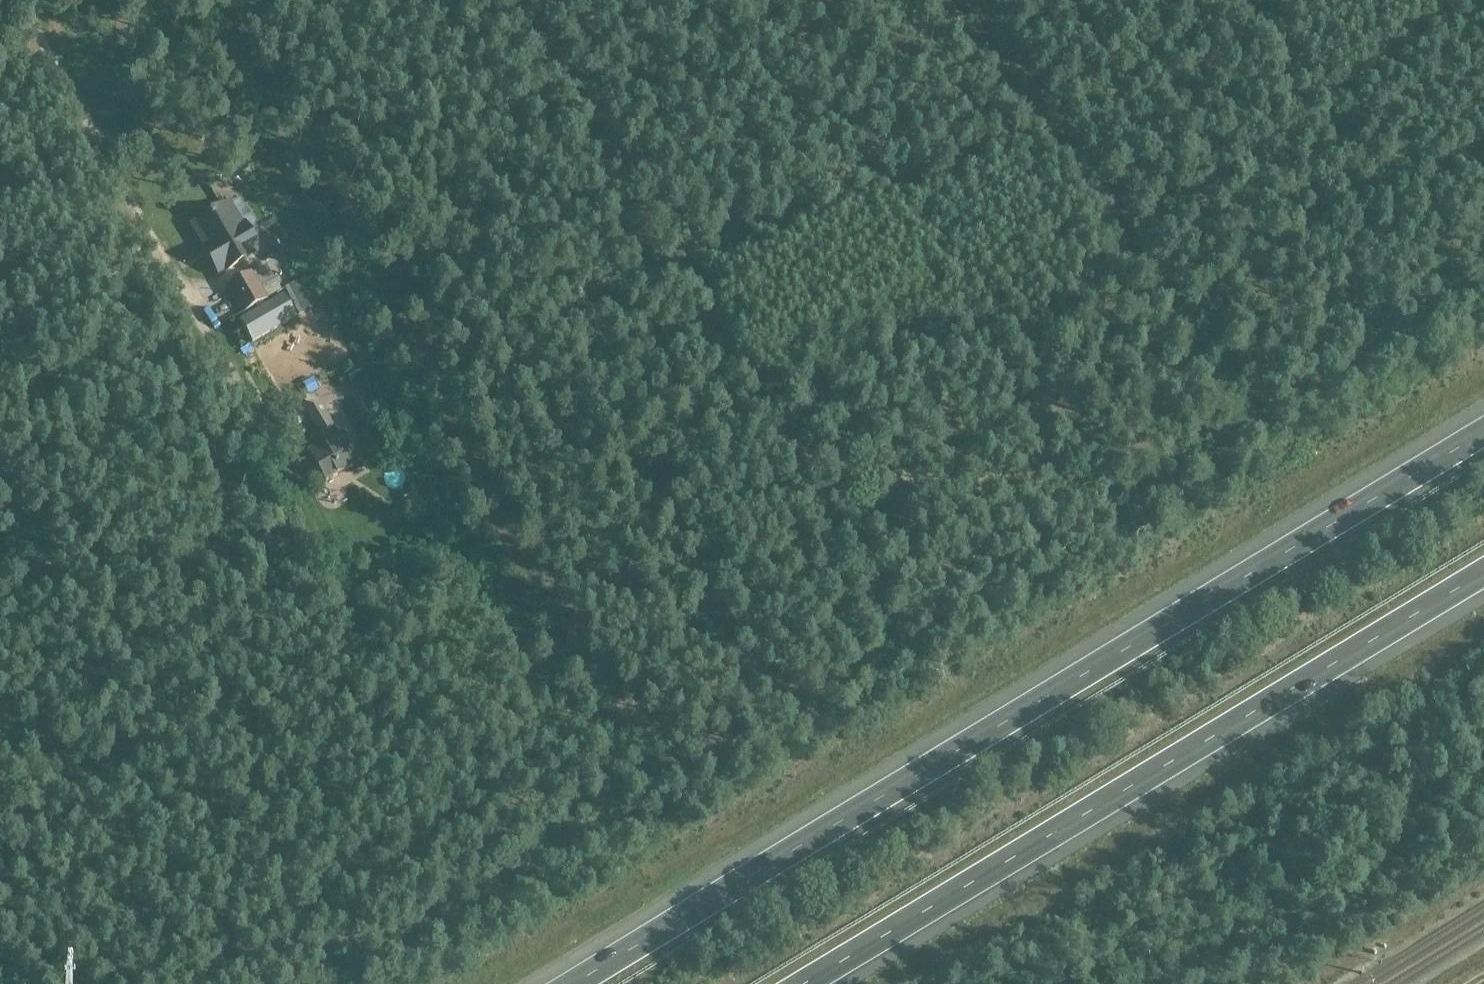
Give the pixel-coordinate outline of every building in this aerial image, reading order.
[(235,219),(206,236),(225,267),(220,270),(228,284),(266,262),(258,247),(253,250),(235,219)] [(269,268),(259,274),(272,299),(286,291),(269,268)] [(177,276),(183,292),(193,288),(188,272),(177,276)] [(265,299),(252,276),(232,288),(246,311),(265,299)] [(284,296),(240,321),(252,343),(297,318),(284,296)] [(371,399),(359,405),(364,416),(376,409),(371,399)] [(311,438),(317,448),(310,452),(327,482),(361,462),(344,433),(339,435),(321,403),(305,411),(318,434),(311,438)]
